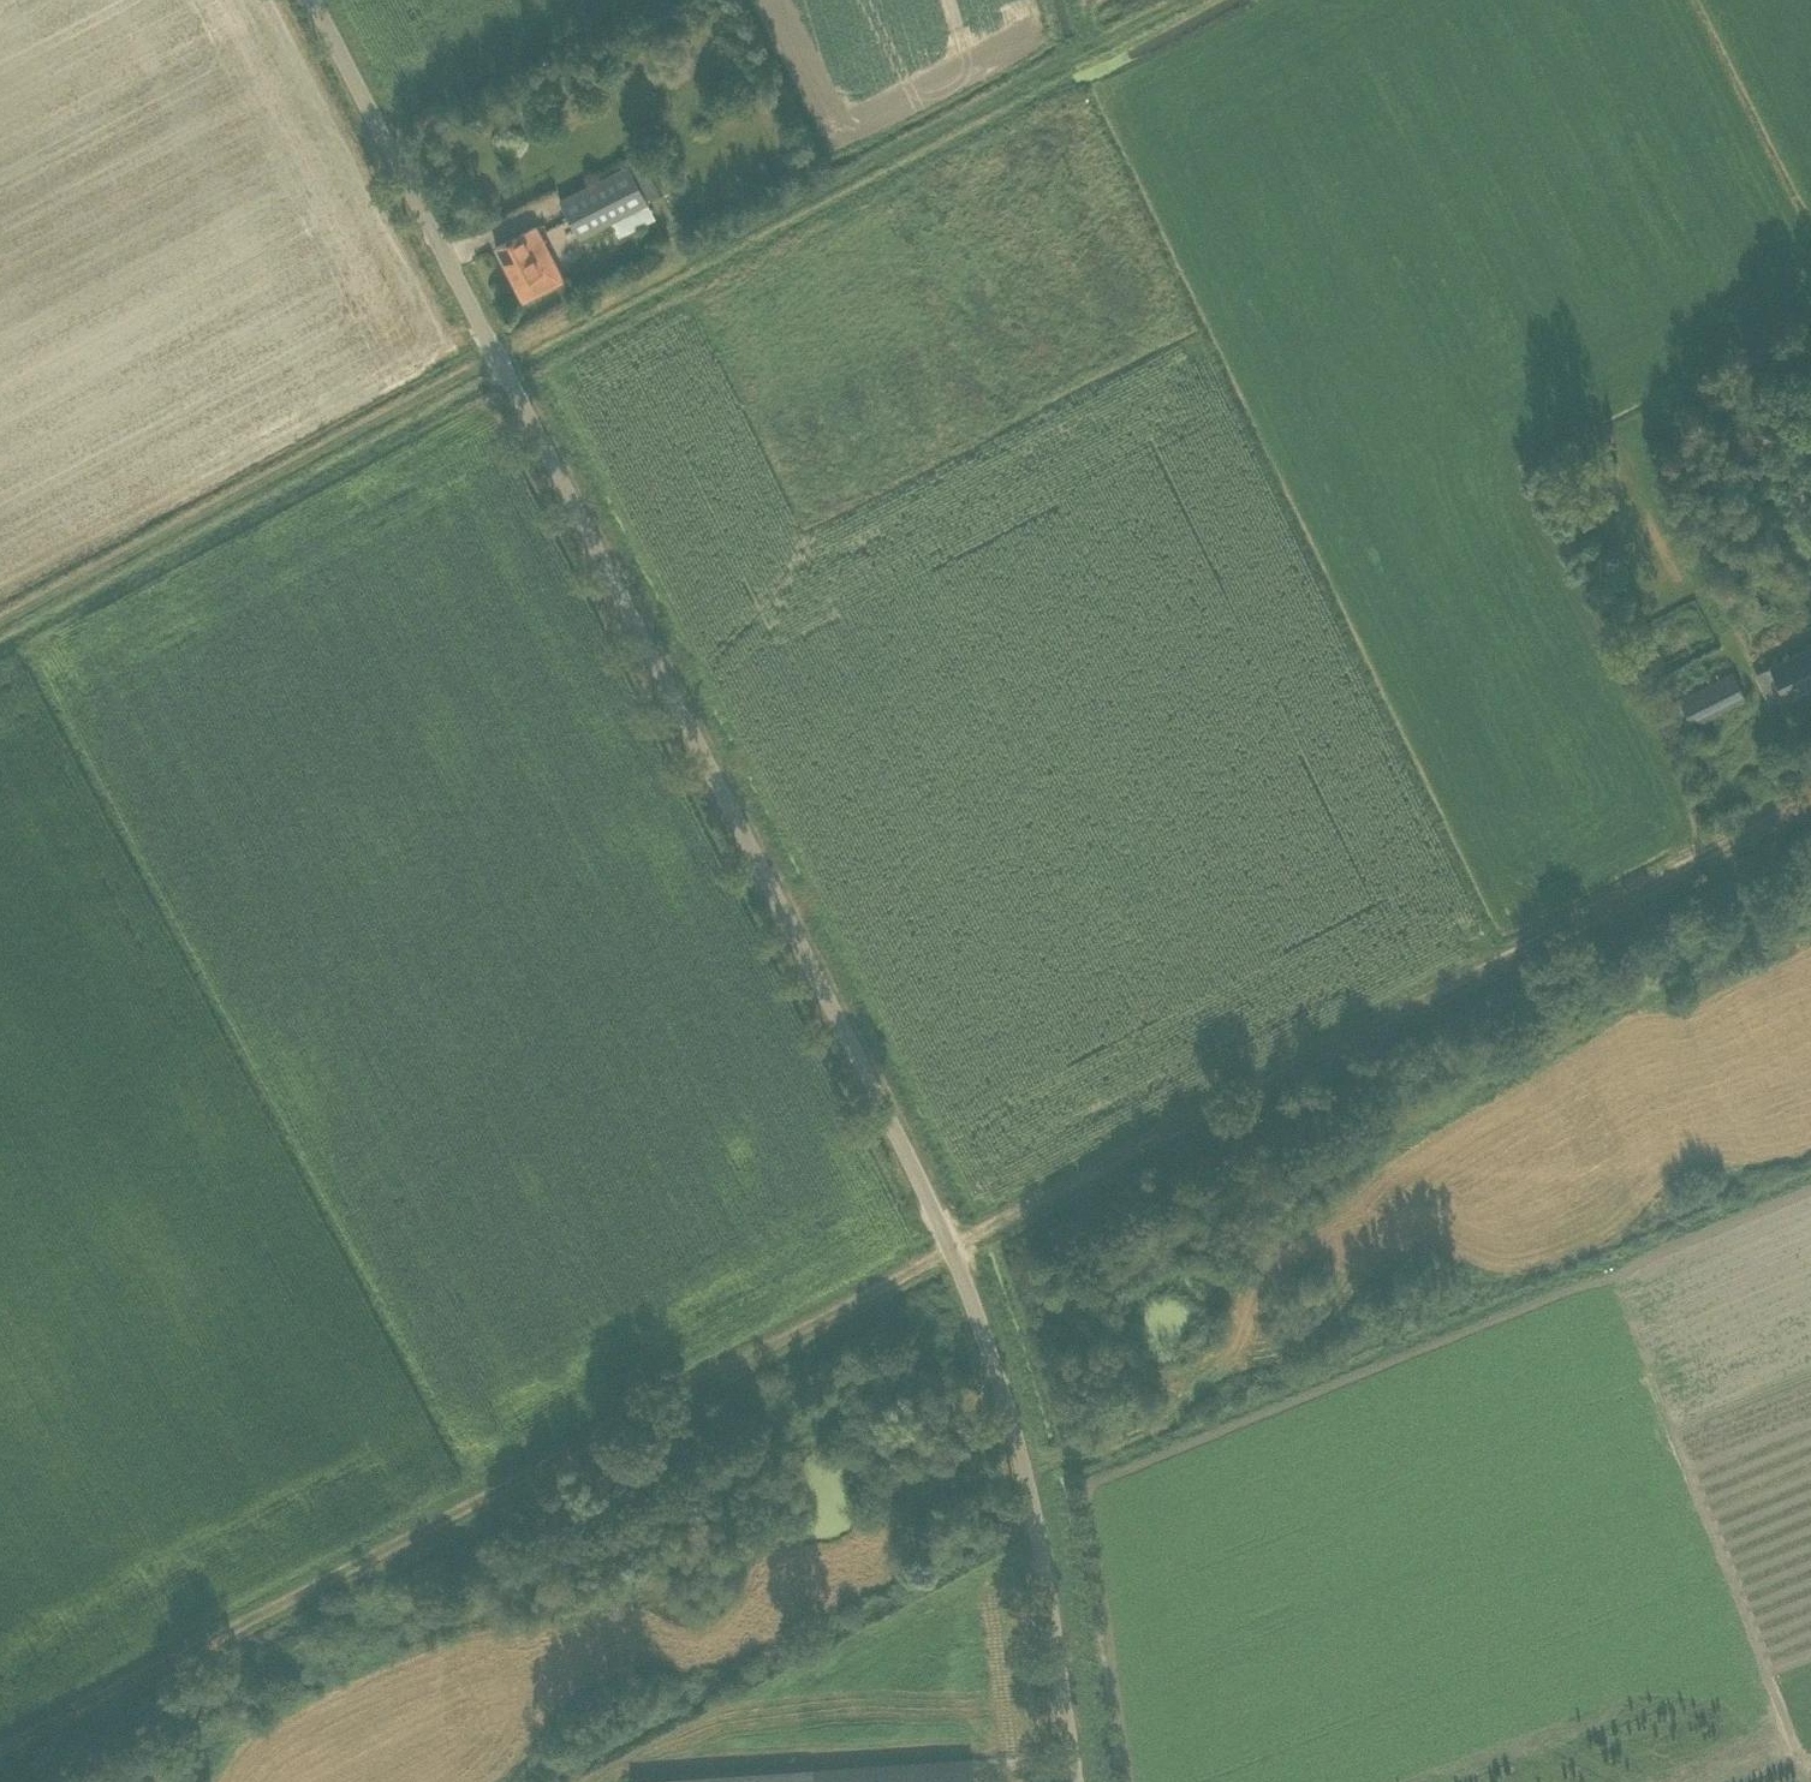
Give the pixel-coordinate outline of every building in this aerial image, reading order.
[(801,167),(798,160),(789,164),(792,172),(801,167)] [(647,197),(630,163),(560,199),(580,237),(612,221),(650,202),(647,197)] [(564,278),(537,225),(496,246),(524,299),(564,278)] [(1758,672),(1773,703),(1810,684),(1810,646),(1758,672)] [(1694,724),(1745,698),(1732,672),(1681,698),(1694,724)] [(813,1768),(814,1781),(975,1781),(973,1758),(813,1768)]
